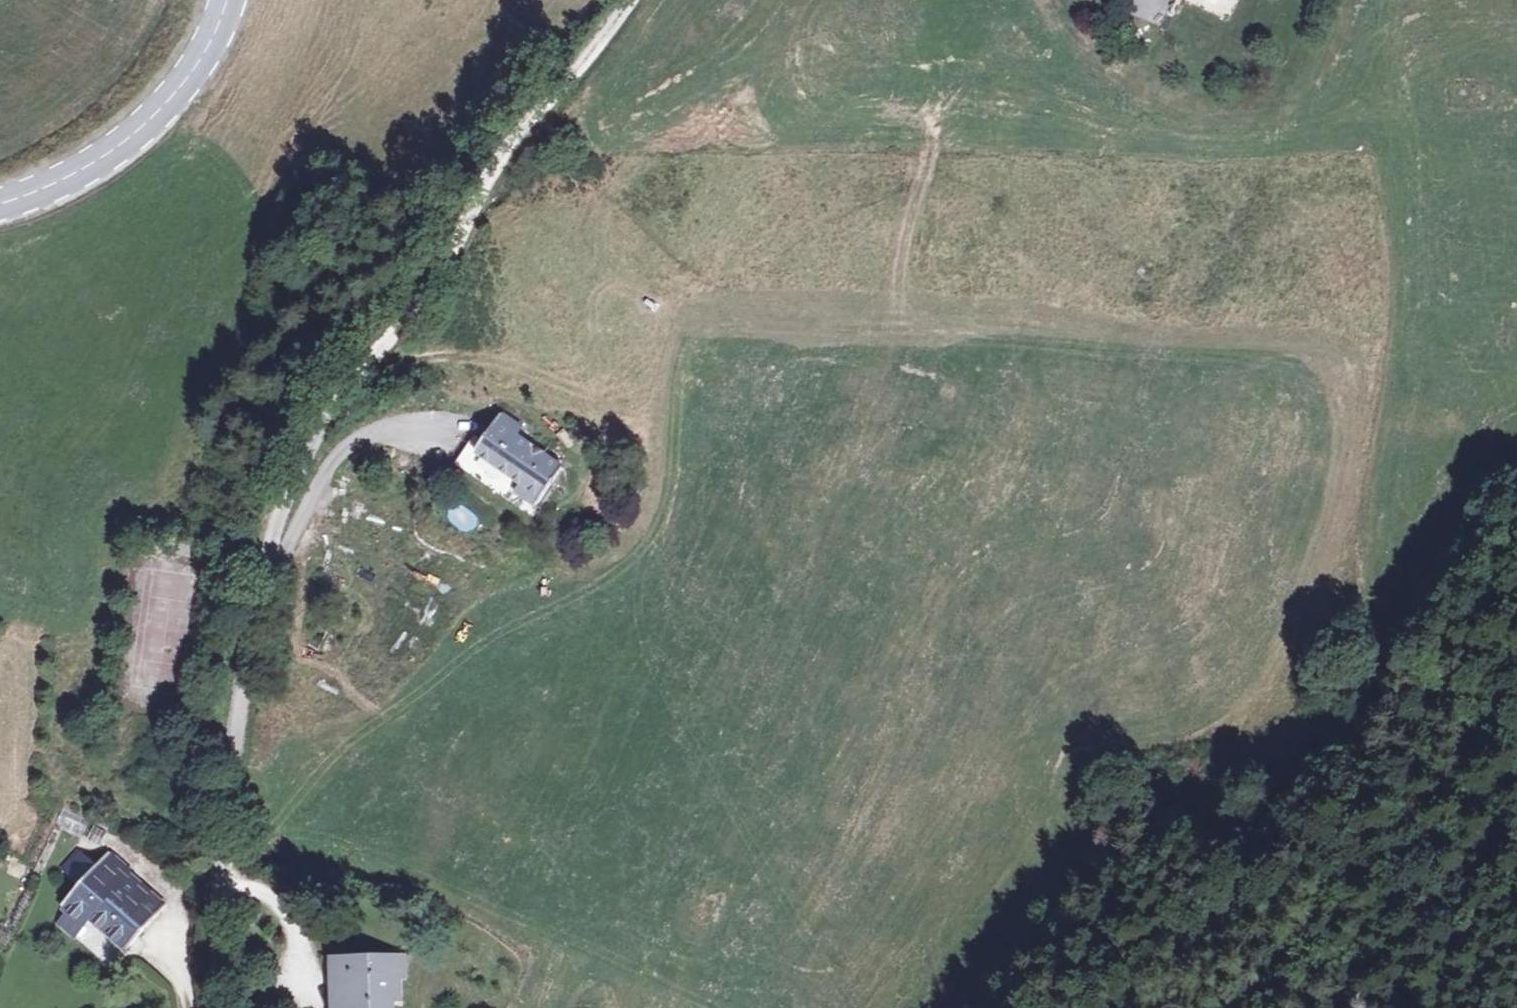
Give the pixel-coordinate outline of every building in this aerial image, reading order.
[(502,416),(476,452),(512,477),(514,474),(526,482),(518,493),(538,507),(563,470),(515,437),(521,429),(502,416)] [(128,951),(166,907),(129,874),(131,871),(110,853),(97,868),(80,852),(64,870),(82,886),(63,907),(71,914),(62,925),(74,936),(90,918),(128,951)] [(403,959),(335,961),(337,1007),(390,1007),(390,1002),(399,1002),(398,976),(404,976),(403,959)]
